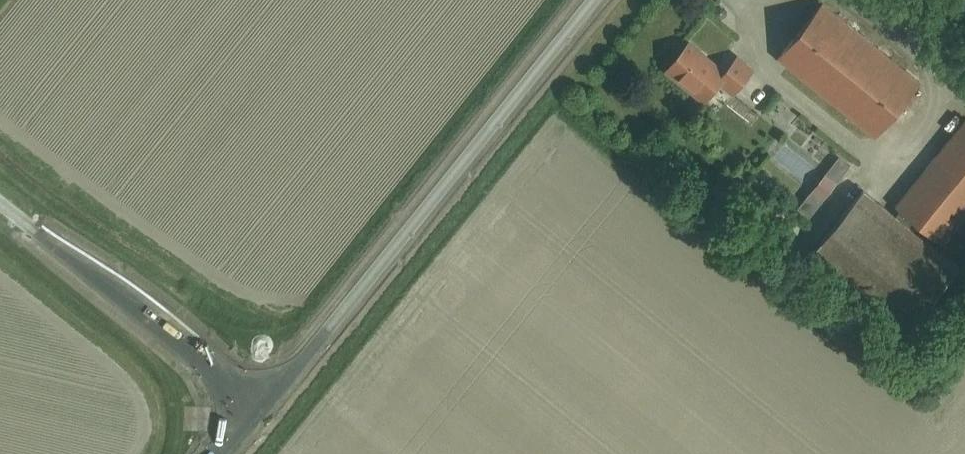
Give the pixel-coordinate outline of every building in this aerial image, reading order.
[(874,137),(919,82),(823,3),(778,58),(874,137)] [(733,94),(753,70),(737,57),(725,72),(689,43),(666,71),(704,102),(719,83),(733,94)] [(808,167),(828,149),(802,119),(777,140),(795,160),(799,157),(808,167)] [(894,216),(908,227),(913,220),(942,244),(964,215),(964,120),(895,206),(899,210),(894,216)] [(828,198),(856,158),(843,150),(816,189),(828,198)] [(958,267),(908,227),(894,216),(862,190),(812,252),(907,330),(958,267)]
